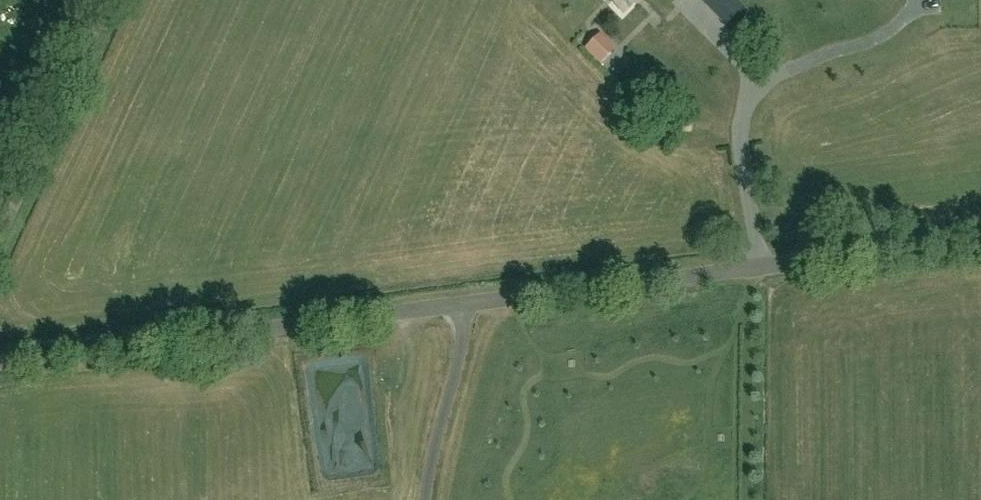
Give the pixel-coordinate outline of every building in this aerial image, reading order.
[(622,11),(633,0),(611,0),(622,11)] [(757,16),(742,0),(728,0),(712,16),(735,38),(757,16)] [(591,51),(608,66),(622,49),(605,34),(591,51)]
